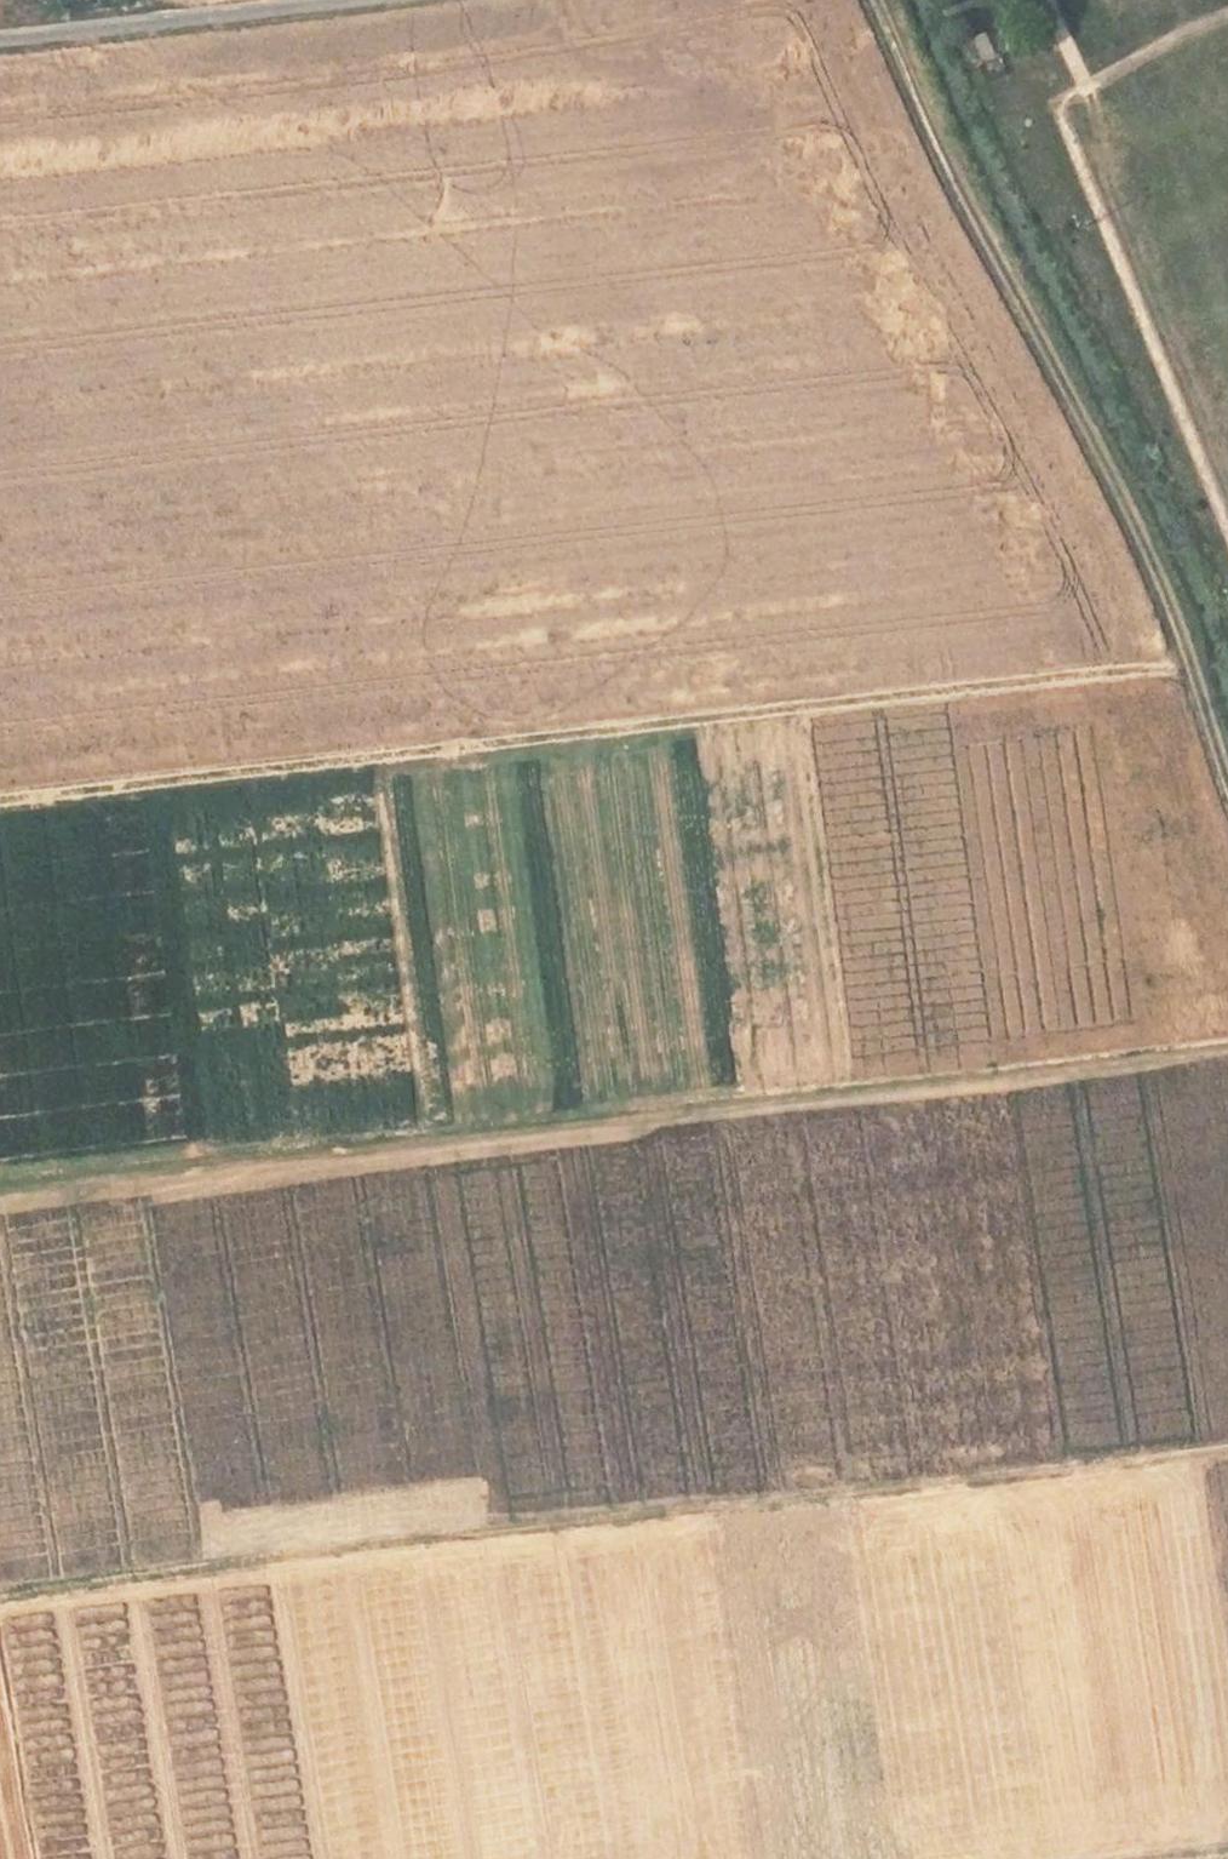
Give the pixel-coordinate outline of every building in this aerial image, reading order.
[(999,52),(990,32),(978,37),(986,57),(999,52)]
